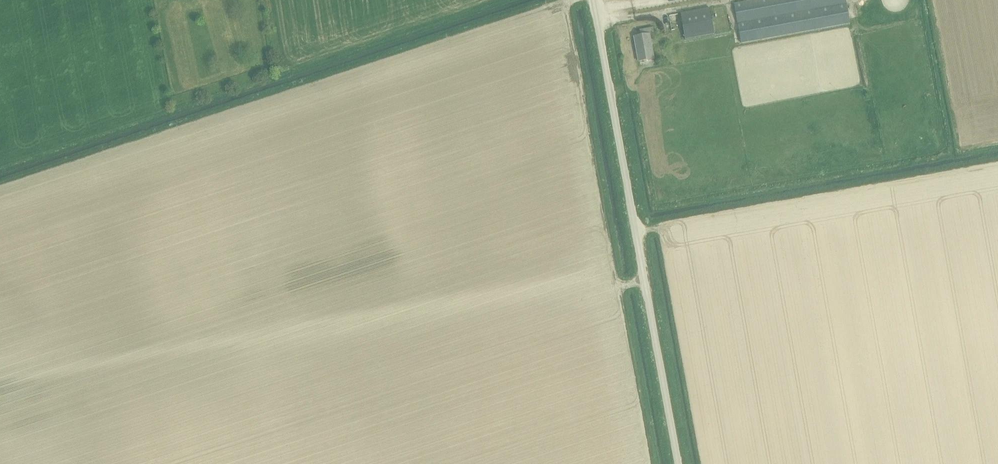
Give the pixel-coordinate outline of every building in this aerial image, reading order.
[(850,23),(849,19),(846,0),(755,0),(734,4),(741,43),(850,23)] [(710,8),(680,14),(683,29),(685,39),(715,34),(714,33),(710,8)] [(650,34),(654,34),(653,27),(639,30),(641,36),(634,37),(639,62),(654,59),(650,34)]
